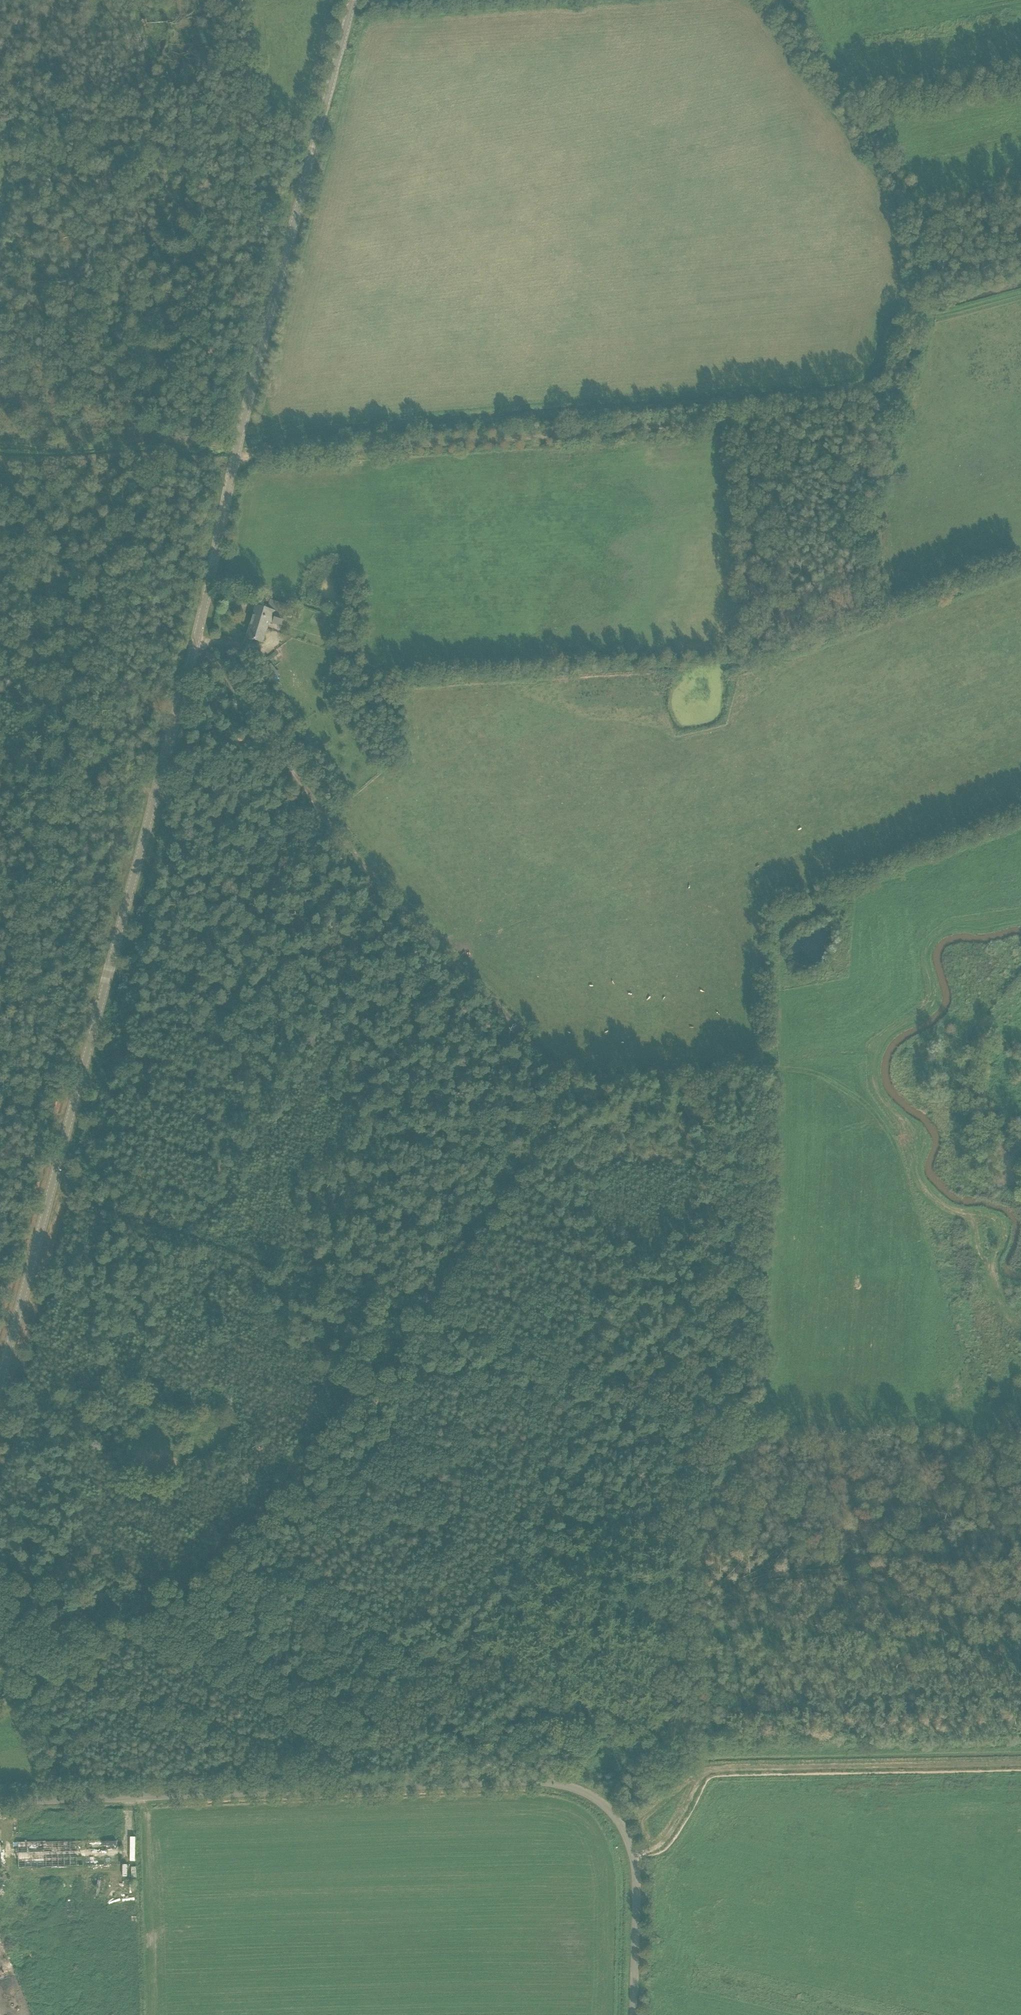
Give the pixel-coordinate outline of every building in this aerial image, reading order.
[(247,638),(262,642),(269,622),(271,623),(275,612),(285,615),(288,605),(270,600),(267,609),(256,606),(247,638)] [(76,1865),(76,1841),(18,1842),(19,1867),(76,1865)]
